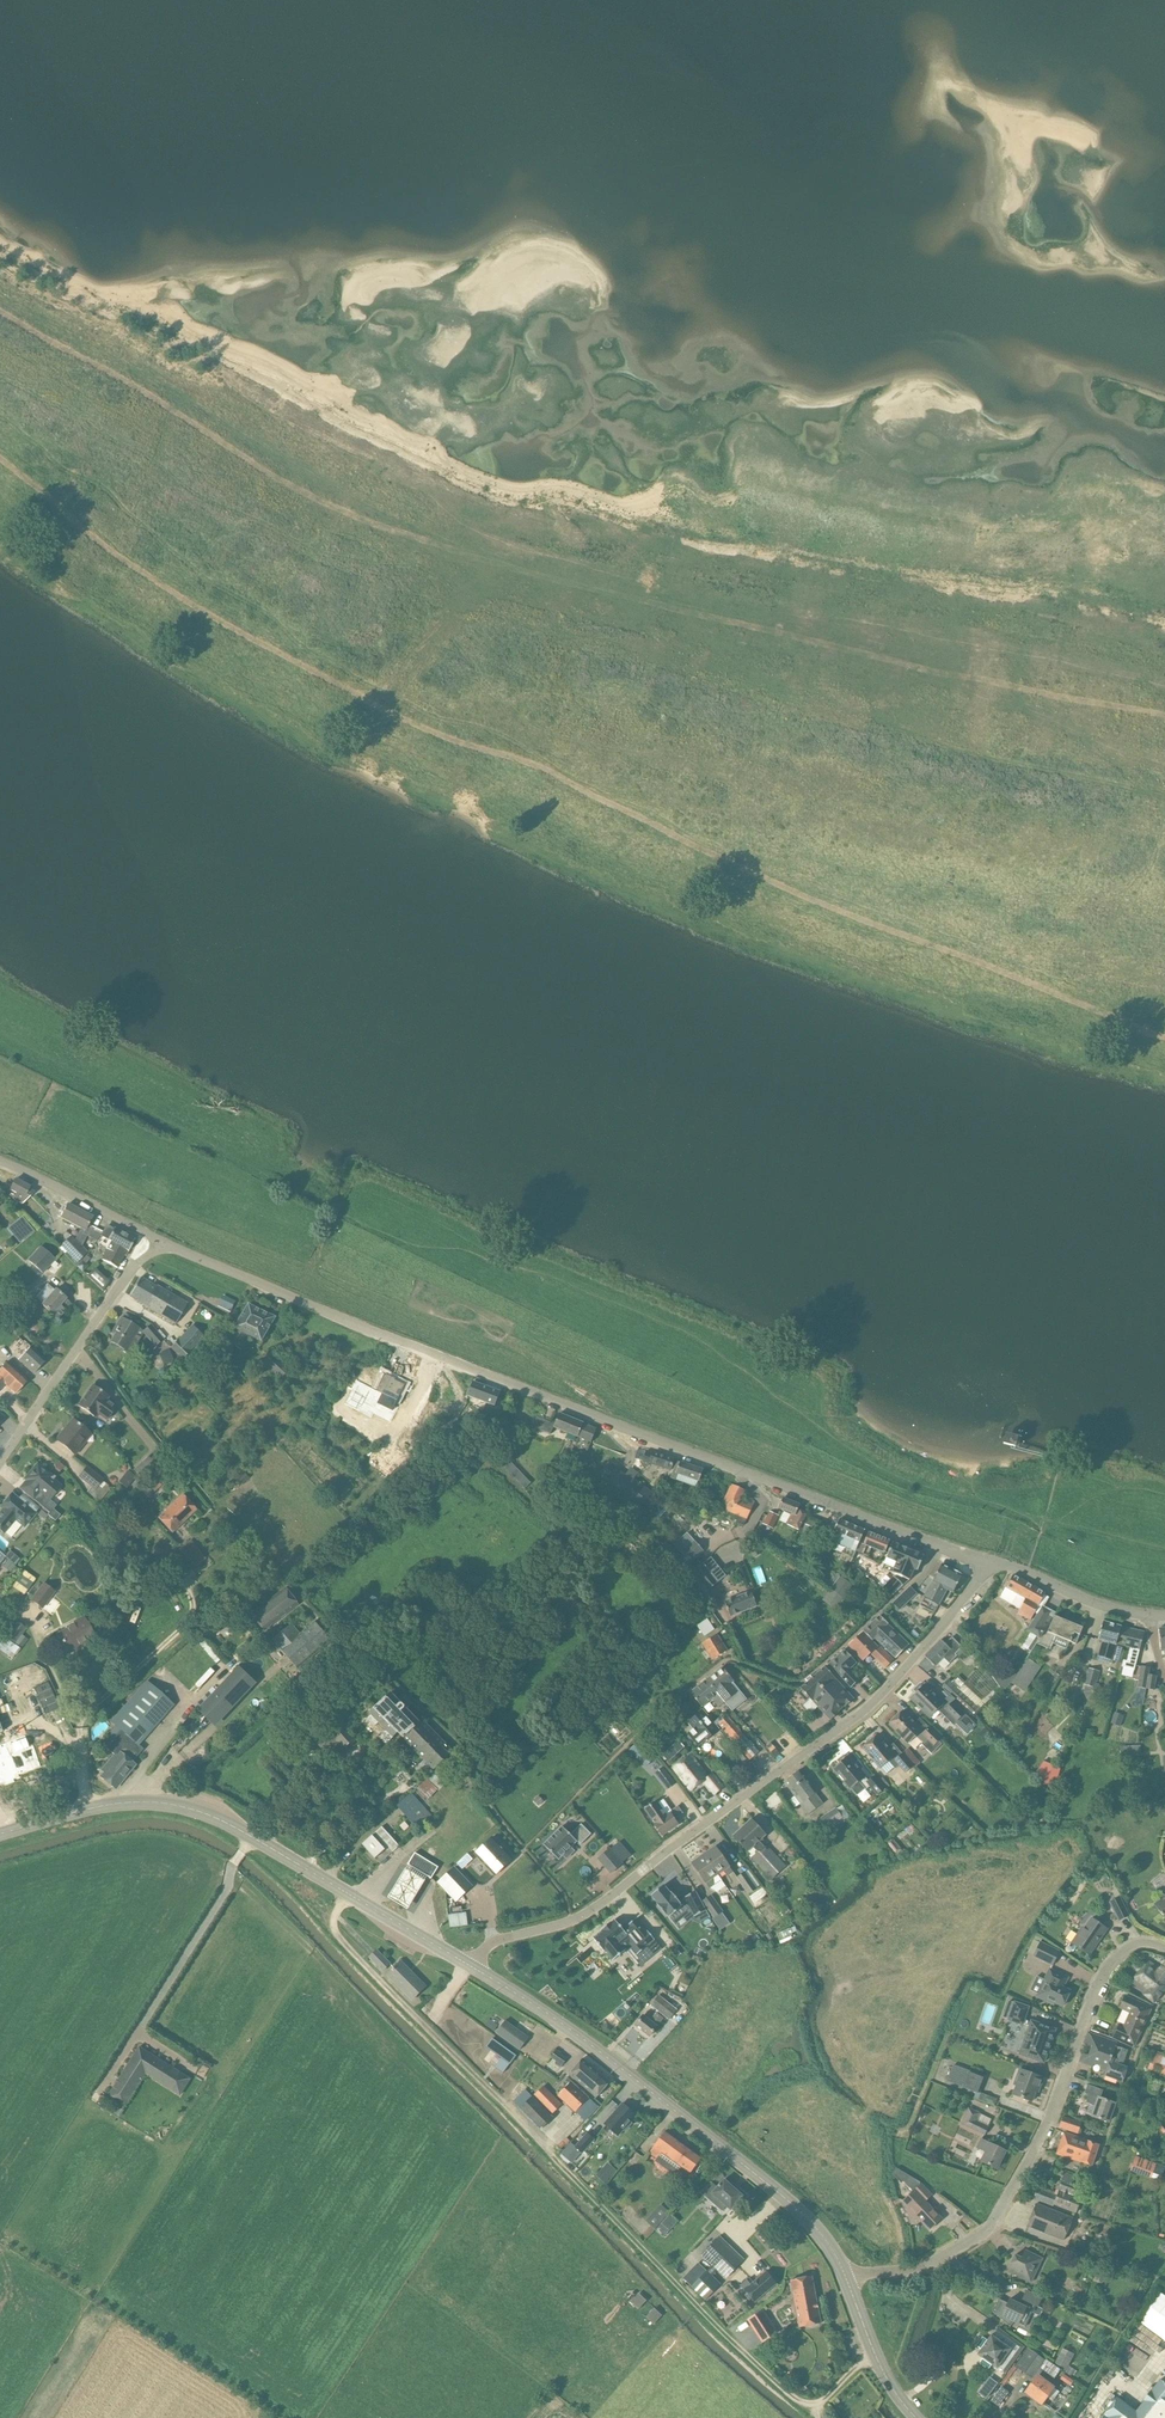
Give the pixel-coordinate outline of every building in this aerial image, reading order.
[(30,1186),(15,1179),(6,1196),(12,1202),(14,1200),(22,1205),(33,1193),(35,1192),(28,1189),(30,1186)] [(88,1224),(92,1217),(68,1204),(61,1218),(84,1230),(83,1233),(98,1241),(101,1235),(103,1231),(88,1224)] [(21,1230),(15,1235),(20,1242),(33,1231),(22,1218),(16,1223),(21,1230)] [(128,1250),(129,1250),(135,1240),(114,1228),(109,1226),(106,1226),(102,1235),(112,1241),(102,1260),(117,1268),(128,1250)] [(87,1252),(71,1236),(61,1246),(77,1262),(87,1252)] [(55,1259),(41,1247),(28,1261),(42,1273),(55,1259)] [(77,1266),(83,1272),(88,1266),(82,1260),(77,1266)] [(96,1268),(89,1275),(105,1290),(112,1283),(96,1268)] [(27,1285),(18,1277),(11,1285),(20,1294),(27,1285)] [(156,1287),(140,1278),(129,1296),(144,1305),(144,1306),(175,1325),(187,1304),(157,1286),(156,1287)] [(42,1291),(36,1297),(43,1303),(42,1305),(49,1311),(58,1319),(65,1311),(62,1308),(68,1301),(66,1299),(57,1291),(55,1289),(54,1291),(47,1284),(42,1291)] [(276,1317),(249,1304),(227,1341),(241,1350),(250,1336),(262,1342),(276,1317)] [(118,1328),(110,1342),(124,1350),(123,1352),(130,1356),(141,1338),(136,1335),(139,1329),(131,1324),(121,1318),(116,1326),(118,1328)] [(193,1324),(170,1348),(183,1359),(205,1336),(193,1324)] [(162,1340),(150,1325),(143,1331),(155,1346),(162,1340)] [(45,1361),(30,1347),(27,1351),(23,1348),(16,1355),(20,1359),(19,1360),(34,1373),(45,1361)] [(169,1349),(160,1353),(164,1365),(174,1361),(169,1349)] [(290,1369),(274,1353),(264,1364),(280,1379),(290,1369)] [(5,1384),(16,1394),(28,1381),(19,1373),(7,1362),(0,1369),(0,1390),(5,1384)] [(357,1380),(352,1390),(363,1396),(356,1409),(371,1417),(373,1413),(391,1422),(398,1407),(397,1407),(395,1406),(400,1395),(405,1384),(391,1377),(385,1375),(386,1375),(385,1374),(377,1390),(372,1388),(357,1380)] [(500,1392),(473,1382),(468,1396),(495,1406),(500,1392)] [(106,1400),(109,1396),(100,1390),(101,1389),(95,1385),(94,1386),(93,1385),(78,1405),(96,1417),(99,1414),(107,1420),(116,1407),(106,1400)] [(410,1419),(418,1427),(427,1418),(418,1410),(410,1419)] [(537,1416),(533,1427),(551,1434),(554,1427),(580,1437),(576,1447),(572,1456),(584,1461),(596,1431),(583,1426),(584,1424),(559,1414),(555,1424),(537,1416)] [(73,1419),(56,1440),(58,1441),(74,1455),(78,1451),(75,1449),(89,1433),(73,1419)] [(1006,1434),(1004,1444),(1011,1446),(1016,1447),(1018,1437),(1006,1434)] [(603,1445),(600,1451),(613,1458),(616,1452),(603,1445)] [(671,1471),(674,1460),(653,1453),(646,1451),(643,1462),(671,1471)] [(143,1482),(157,1469),(149,1461),(135,1474),(143,1482)] [(60,1462),(55,1467),(60,1471),(65,1466),(60,1462)] [(703,1470),(680,1462),(676,1473),(699,1481),(703,1470)] [(32,1486),(26,1493),(49,1513),(48,1514),(56,1520),(60,1515),(53,1509),(56,1505),(49,1500),(61,1486),(53,1479),(55,1477),(53,1476),(53,1477),(37,1463),(24,1479),(32,1486)] [(610,1463),(601,1475),(610,1482),(623,1493),(632,1481),(610,1463)] [(111,1487),(87,1468),(80,1477),(92,1486),(87,1492),(99,1501),(111,1487)] [(132,1481),(136,1477),(127,1471),(124,1474),(132,1481)] [(165,1481),(157,1473),(140,1489),(147,1497),(165,1481)] [(652,1494),(633,1479),(632,1481),(623,1493),(620,1497),(626,1502),(630,1498),(641,1507),(652,1494)] [(747,1491),(732,1485),(722,1508),(739,1515),(736,1523),(744,1526),(755,1503),(743,1498),(747,1491)] [(4,1535),(16,1521),(24,1528),(36,1514),(21,1502),(11,1494),(0,1507),(0,1531),(4,1535)] [(196,1510),(182,1495),(158,1518),(172,1533),(196,1510)] [(780,1523),(798,1531),(799,1530),(805,1518),(806,1516),(797,1512),(800,1505),(783,1498),(779,1509),(784,1511),(780,1523)] [(95,1513),(102,1519),(106,1515),(100,1508),(95,1513)] [(778,1515),(770,1511),(764,1524),(773,1528),(778,1515)] [(798,1531),(809,1537),(816,1523),(805,1518),(799,1530),(798,1531)] [(838,1533),(832,1548),(853,1558),(855,1552),(858,1546),(860,1542),(864,1531),(839,1520),(835,1531),(834,1532),(838,1533)] [(890,1541),(868,1533),(864,1545),(885,1553),(890,1541)] [(205,1559),(190,1541),(180,1550),(195,1568),(205,1559)] [(674,1545),(670,1549),(677,1557),(686,1566),(686,1567),(704,1551),(703,1551),(695,1541),(685,1550),(678,1542),(674,1545)] [(747,1551),(741,1542),(734,1547),(740,1556),(747,1551)] [(755,1543),(748,1548),(754,1557),(761,1553),(755,1543)] [(924,1556),(921,1555),(922,1554),(920,1552),(917,1551),(915,1551),(914,1552),(911,1551),(911,1550),(902,1547),(893,1543),(882,1568),(910,1580),(914,1569),(915,1570),(918,1571),(924,1556)] [(858,1545),(856,1552),(863,1555),(865,1550),(864,1548),(858,1545)] [(15,1565),(20,1559),(10,1550),(5,1556),(15,1565)] [(702,1564),(712,1557),(708,1551),(698,1558),(702,1564)] [(8,1560),(3,1566),(10,1572),(15,1566),(8,1560)] [(703,1564),(690,1574),(705,1592),(726,1576),(722,1571),(718,1566),(709,1572),(703,1564)] [(932,1582),(924,1598),(938,1605),(946,1589),(947,1590),(953,1593),(962,1575),(960,1574),(960,1573),(957,1571),(955,1572),(942,1565),(934,1580),(932,1582)] [(162,1575),(156,1566),(139,1577),(145,1586),(162,1575)] [(886,1575),(878,1584),(883,1589),(891,1596),(903,1585),(894,1577),(891,1580),(886,1575)] [(1000,1598),(1020,1610),(1025,1599),(1030,1602),(1037,1588),(1013,1575),(1000,1598)] [(853,1586),(841,1576),(832,1589),(843,1598),(853,1586)] [(54,1591),(44,1584),(32,1600),(42,1608),(54,1591)] [(917,1593),(910,1586),(892,1604),(899,1611),(917,1593)] [(298,1604),(286,1588),(252,1614),(264,1630),(298,1604)] [(1020,1610),(1018,1613),(1030,1620),(1035,1612),(1038,1614),(1040,1611),(1041,1611),(1048,1598),(1044,1595),(1045,1593),(1037,1588),(1030,1602),(1025,1599),(1020,1610)] [(757,1606),(751,1592),(725,1602),(731,1617),(757,1606)] [(1039,1640),(1040,1638),(1045,1631),(1044,1631),(1046,1629),(1042,1626),(1049,1616),(1041,1611),(1040,1611),(1038,1614),(1027,1631),(1030,1633),(1022,1646),(1031,1652),(1039,1640)] [(888,1624),(880,1616),(864,1632),(872,1640),(874,1638),(895,1659),(909,1645),(888,1624)] [(1050,1650),(1051,1648),(1056,1636),(1076,1645),(1078,1639),(1083,1628),(1054,1616),(1050,1627),(1048,1633),(1045,1631),(1040,1638),(1039,1640),(1040,1641),(1037,1644),(1050,1650)] [(94,1636),(83,1617),(74,1622),(75,1624),(57,1634),(68,1653),(80,1646),(79,1644),(94,1636)] [(715,1630),(708,1618),(697,1625),(705,1637),(715,1630)] [(27,1628),(16,1621),(3,1639),(19,1651),(28,1639),(22,1635),(27,1628)] [(330,1641),(314,1622),(300,1634),(292,1624),(273,1640),(298,1669),(330,1641)] [(1121,1627),(1103,1622),(1098,1640),(1103,1642),(1099,1657),(1111,1660),(1121,1627)] [(1124,1646),(1130,1648),(1127,1661),(1124,1660),(1122,1667),(1123,1667),(1134,1670),(1144,1633),(1121,1627),(1119,1637),(1116,1650),(1123,1652),(1124,1646)] [(913,1630),(910,1634),(916,1639),(920,1636),(913,1630)] [(877,1647),(863,1632),(849,1645),(863,1661),(871,1654),(885,1669),(893,1662),(878,1646),(877,1647)] [(267,1642),(261,1635),(237,1654),(243,1661),(267,1642)] [(728,1651),(718,1635),(703,1645),(712,1661),(728,1651)] [(968,1653),(952,1637),(945,1645),(941,1640),(925,1656),(935,1665),(943,1657),(950,1663),(958,1655),(962,1660),(968,1653)] [(857,1663),(845,1650),(829,1664),(851,1688),(860,1680),(850,1669),(857,1663)] [(1027,1658),(1011,1683),(1025,1692),(1041,1667),(1027,1658)] [(252,1678),(239,1665),(198,1709),(211,1721),(252,1678)] [(996,1667),(991,1676),(997,1684),(1001,1689),(1002,1690),(1008,1687),(1011,1683),(1018,1672),(1006,1665),(1003,1671),(996,1667)] [(1146,1689),(1149,1668),(1141,1666),(1137,1688),(1146,1689)] [(265,1679),(272,1674),(268,1668),(261,1673),(265,1679)] [(722,1668),(707,1680),(725,1703),(728,1706),(731,1703),(740,1696),(737,1692),(731,1684),(734,1682),(722,1668)] [(854,1699),(825,1668),(798,1692),(806,1701),(809,1698),(830,1721),(839,1713),(834,1707),(840,1701),(845,1707),(854,1699)] [(1100,1672),(1090,1668),(1084,1684),(1086,1685),(1084,1692),(1087,1699),(1094,1701),(1101,1698),(1103,1691),(1099,1685),(1096,1683),(1100,1672)] [(1149,1668),(1146,1689),(1154,1690),(1155,1685),(1156,1676),(1152,1675),(1148,1675),(1150,1668),(1149,1668)] [(958,1676),(952,1683),(959,1690),(966,1683),(958,1676)] [(707,1680),(691,1692),(698,1702),(702,1707),(712,1699),(719,1707),(721,1705),(725,1703),(707,1680)] [(980,1700),(982,1702),(978,1706),(959,1690),(952,1683),(949,1680),(942,1687),(973,1714),(983,1705),(1001,1689),(997,1684),(981,1700),(980,1700)] [(170,1705),(149,1684),(113,1723),(121,1730),(117,1735),(116,1734),(105,1747),(114,1755),(101,1770),(104,1773),(100,1777),(113,1787),(116,1787),(135,1764),(132,1762),(140,1752),(134,1748),(137,1744),(138,1745),(172,1707),(170,1705)] [(923,1686),(921,1684),(914,1690),(917,1692),(911,1698),(925,1712),(930,1718),(938,1710),(945,1717),(949,1713),(957,1721),(964,1714),(952,1703),(946,1708),(943,1705),(944,1704),(924,1685),(923,1686)] [(1146,1689),(1137,1688),(1135,1703),(1143,1704),(1146,1689)] [(417,1725),(419,1723),(391,1694),(370,1714),(371,1715),(367,1719),(374,1726),(379,1722),(387,1731),(380,1737),(387,1744),(398,1733),(411,1746),(425,1733),(417,1725)] [(748,1706),(764,1725),(772,1717),(756,1698),(748,1706)] [(921,1709),(916,1714),(919,1717),(925,1712),(921,1709)] [(616,1710),(609,1715),(614,1721),(620,1716),(616,1710)] [(718,1730),(702,1711),(689,1722),(694,1729),(689,1733),(699,1746),(705,1741),(718,1730)] [(922,1730),(902,1711),(889,1725),(908,1744),(916,1736),(923,1743),(922,1744),(932,1754),(942,1744),(939,1741),(941,1739),(929,1727),(923,1733),(922,1731),(922,1730)] [(726,1717),(723,1715),(716,1721),(716,1720),(715,1722),(717,1725),(718,1724),(750,1760),(759,1752),(727,1716),(726,1717)] [(1114,1715),(1111,1723),(1120,1726),(1123,1718),(1114,1715)] [(764,1726),(786,1749),(796,1739),(774,1717),(764,1726)] [(422,1720),(419,1723),(417,1725),(425,1733),(411,1746),(434,1770),(453,1752),(422,1720)] [(356,1738),(342,1722),(317,1743),(327,1755),(339,1745),(343,1749),(356,1738)] [(985,1728),(981,1733),(987,1739),(992,1734),(985,1728)] [(25,1736),(6,1742),(19,1777),(18,1775),(41,1767),(33,1746),(29,1747),(25,1736)] [(895,1757),(877,1736),(862,1748),(880,1769),(889,1762),(895,1769),(899,1766),(905,1773),(913,1767),(902,1754),(896,1759),(894,1757),(895,1757)] [(5,1783),(6,1785),(14,1782),(13,1779),(19,1777),(6,1742),(0,1745),(0,1784),(5,1783)] [(630,1750),(639,1759),(647,1751),(638,1742),(630,1750)] [(160,1763),(176,1774),(184,1761),(191,1765),(198,1754),(184,1744),(178,1752),(170,1747),(160,1763)] [(1141,1744),(1124,1745),(1124,1755),(1142,1754),(1141,1744)] [(902,1754),(913,1767),(914,1768),(920,1763),(908,1749),(902,1754)] [(708,1777),(690,1755),(672,1769),(691,1792),(704,1781),(715,1794),(723,1787),(712,1773),(708,1777)] [(839,1763),(833,1769),(851,1790),(852,1789),(857,1795),(865,1789),(866,1790),(870,1786),(877,1795),(885,1789),(878,1782),(874,1776),(868,1781),(865,1778),(865,1777),(855,1765),(848,1756),(846,1757),(844,1755),(837,1761),(839,1763)] [(619,1757),(611,1765),(614,1769),(623,1761),(619,1757)] [(737,1772),(725,1757),(712,1768),(725,1782),(737,1772)] [(1043,1761),(1035,1774),(1054,1792),(1060,1769),(1043,1761)] [(675,1783),(663,1767),(656,1773),(668,1789),(675,1783)] [(817,1792),(800,1770),(784,1782),(800,1804),(799,1805),(806,1815),(821,1805),(814,1795),(817,1792)] [(883,1777),(879,1780),(886,1789),(890,1786),(883,1777)] [(432,1816),(411,1793),(397,1806),(418,1829),(432,1816)] [(538,1796),(534,1800),(538,1805),(543,1801),(538,1796)] [(668,1817),(656,1801),(645,1809),(656,1825),(655,1826),(662,1836),(678,1824),(675,1820),(683,1813),(679,1807),(670,1814),(670,1815),(668,1817)] [(705,1804),(699,1809),(703,1814),(709,1810),(705,1804)] [(837,1809),(819,1821),(826,1832),(844,1820),(837,1809)] [(766,1836),(751,1820),(745,1826),(746,1827),(742,1830),(741,1830),(734,1837),(748,1852),(753,1848),(758,1854),(752,1860),(771,1881),(786,1867),(766,1846),(764,1848),(759,1842),(766,1836)] [(562,1826),(544,1845),(558,1860),(563,1855),(567,1859),(574,1851),(571,1847),(579,1838),(583,1842),(591,1834),(581,1824),(573,1832),(574,1833),(571,1835),(562,1826)] [(814,1824),(809,1827),(817,1839),(821,1836),(814,1824)] [(399,1846),(382,1827),(362,1844),(375,1859),(385,1849),(384,1849),(387,1846),(393,1852),(399,1846)] [(513,1859),(492,1837),(475,1854),(495,1875),(513,1859)] [(610,1849),(622,1863),(631,1855),(619,1842),(610,1849)] [(889,1850),(895,1857),(903,1850),(897,1844),(889,1850)] [(716,1847),(704,1855),(725,1886),(726,1886),(718,1875),(723,1872),(727,1877),(733,1872),(716,1847)] [(610,1849),(606,1852),(612,1859),(604,1866),(611,1874),(623,1864),(622,1863),(610,1849)] [(438,1867),(415,1853),(409,1865),(428,1876),(432,1878),(438,1867)] [(725,1886),(704,1855),(692,1863),(710,1889),(717,1892),(725,1886)] [(428,1876),(409,1865),(390,1896),(410,1907),(428,1876)] [(454,1868),(438,1882),(457,1901),(472,1887),(454,1868)] [(760,1886),(748,1870),(737,1878),(749,1894),(760,1886)] [(673,1922),(690,1908),(694,1916),(705,1911),(697,1894),(695,1892),(684,1898),(686,1900),(685,1901),(680,1905),(679,1904),(680,1903),(673,1894),(672,1892),(670,1894),(663,1885),(651,1895),(658,1904),(657,1905),(665,1915),(667,1914),(673,1922)] [(723,1912),(711,1896),(703,1901),(715,1918),(713,1919),(718,1926),(717,1927),(720,1932),(729,1926),(721,1914),(723,1912)] [(1154,1905),(1161,1913),(1160,1914),(1162,1917),(1163,1916),(1164,1919),(1164,1897),(1154,1905)] [(1128,1916),(1119,1898),(1110,1903),(1119,1921),(1128,1916)] [(598,1945),(599,1947),(599,1946),(604,1952),(605,1952),(605,1951),(613,1961),(612,1961),(613,1962),(619,1957),(621,1956),(621,1955),(627,1950),(626,1950),(624,1948),(628,1944),(637,1955),(636,1956),(637,1956),(646,1948),(645,1948),(654,1940),(655,1940),(647,1931),(646,1931),(647,1931),(646,1932),(636,1919),(637,1919),(636,1919),(627,1926),(628,1926),(624,1930),(621,1927),(622,1927),(620,1925),(620,1926),(615,1919),(614,1920),(615,1920),(612,1923),(611,1923),(612,1922),(611,1922),(601,1930),(602,1930),(602,1931),(594,1938),(593,1937),(593,1938),(598,1945)] [(1107,1929),(1091,1919),(1084,1929),(1082,1928),(1071,1943),(1089,1955),(1107,1929)] [(793,1936),(790,1929),(777,1934),(780,1941),(793,1936)] [(1043,1939),(1036,1936),(1028,1952),(1034,1955),(1033,1956),(1053,1965),(1059,1952),(1041,1943),(1043,1939)] [(390,1964),(376,1950),(370,1957),(383,1971),(390,1964)] [(1138,1953),(1134,1958),(1141,1964),(1146,1958),(1138,1953)] [(426,1987),(401,1962),(387,1975),(412,2000),(426,1987)] [(1160,1970),(1151,1963),(1133,1984),(1144,1993),(1143,1994),(1154,2003),(1164,1990),(1164,1964),(1160,1970)] [(1037,1976),(1030,1990),(1037,1993),(1036,1995),(1047,2001),(1054,2004),(1055,2003),(1063,2006),(1070,1991),(1064,1988),(1068,1979),(1063,1976),(1052,1971),(1050,1970),(1049,1969),(1044,1980),(1037,1976)] [(677,2010),(658,1995),(651,2005),(670,2019),(677,2010)] [(1151,2008),(1125,1996),(1120,2008),(1130,2012),(1124,2026),(1120,2024),(1113,2038),(1133,2047),(1151,2008)] [(1028,2007),(1015,2003),(1009,2020),(1022,2025),(1022,2024),(1029,2026),(1019,2054),(1043,2063),(1048,2050),(1049,2050),(1051,2043),(1055,2030),(1031,2021),(1031,2022),(1024,2019),(1028,2007)] [(663,2019),(656,2014),(650,2021),(644,2015),(636,2025),(650,2036),(657,2027),(657,2026),(663,2019)] [(498,2025),(490,2019),(485,2025),(494,2031),(498,2025)] [(528,2038),(504,2020),(496,2033),(519,2050),(528,2038)] [(1101,2066),(1099,2070),(1104,2072),(1103,2076),(1123,2082),(1127,2068),(1121,2066),(1127,2050),(1116,2046),(1117,2043),(1091,2034),(1088,2033),(1084,2044),(1087,2046),(1092,2047),(1088,2057),(1083,2055),(1082,2054),(1079,2063),(1080,2063),(1093,2068),(1094,2064),(1101,2066)] [(495,2067),(503,2073),(516,2056),(492,2039),(486,2047),(502,2058),(495,2067)] [(190,2079),(139,2047),(108,2098),(124,2108),(130,2099),(124,2095),(143,2064),(174,2083),(170,2089),(180,2095),(190,2079)] [(567,2059),(556,2051),(551,2057),(563,2065),(567,2059)] [(1152,2054),(1148,2068),(1164,2074),(1164,2058),(1152,2054)] [(609,2082),(582,2059),(569,2075),(596,2098),(609,2082)] [(970,2071),(954,2064),(947,2081),(963,2087),(979,2093),(985,2077),(970,2071)] [(1043,2078),(1019,2069),(1013,2085),(1015,2086),(1012,2095),(1032,2102),(1037,2086),(1040,2087),(1043,2078)] [(598,2106),(571,2082),(558,2096),(585,2120),(598,2106)] [(553,2117),(520,2084),(508,2096),(540,2130),(553,2117)] [(1103,2090),(1088,2085),(1084,2094),(1089,2095),(1086,2103),(1096,2106),(1092,2117),(1108,2122),(1115,2104),(1100,2098),(1103,2090)] [(561,2105),(543,2087),(534,2095),(552,2114),(561,2105)] [(981,2093),(978,2100),(988,2103),(990,2096),(981,2093)] [(623,2103),(604,2124),(618,2136),(624,2129),(625,2131),(632,2123),(630,2122),(636,2115),(623,2103)] [(992,2119),(968,2108),(961,2123),(984,2135),(992,2119)] [(1082,2123),(1063,2117),(1060,2127),(1078,2133),(1082,2123)] [(702,2158),(665,2131),(649,2153),(657,2159),(662,2152),(690,2173),(702,2158)] [(571,2142),(561,2154),(568,2160),(575,2153),(578,2157),(581,2153),(582,2154),(595,2139),(587,2132),(575,2146),(571,2142)] [(1099,2145),(1064,2133),(1057,2154),(1091,2166),(1099,2145)] [(1005,2151),(981,2140),(977,2148),(986,2152),(982,2161),(997,2169),(1005,2151)] [(562,2141),(558,2145),(562,2149),(566,2145),(562,2141)] [(591,2157),(581,2167),(591,2177),(601,2167),(591,2157)] [(1136,2157),(1132,2170),(1161,2180),(1164,2168),(1164,2167),(1136,2157)] [(603,2168),(596,2176),(605,2184),(612,2176),(603,2168)] [(1078,2178),(1065,2173),(1057,2195),(1038,2188),(1033,2199),(1053,2206),(1054,2205),(1075,2213),(1081,2199),(1075,2196),(1079,2186),(1075,2185),(1078,2178)] [(910,2175),(903,2181),(913,2191),(921,2184),(920,2182),(910,2175)] [(737,2191),(724,2180),(717,2188),(711,2183),(702,2193),(722,2211),(726,2206),(731,2210),(732,2208),(734,2210),(747,2196),(738,2188),(737,2191)] [(931,2196),(921,2184),(904,2201),(930,2229),(941,2219),(925,2202),(931,2196)] [(1073,2219),(1036,2204),(1027,2226),(1053,2236),(1064,2240),(1073,2219)] [(662,2223),(656,2230),(662,2236),(668,2229),(662,2223)] [(701,2255),(712,2265),(730,2246),(720,2236),(701,2255)] [(730,2246),(712,2265),(726,2279),(744,2259),(730,2246)] [(1042,2259),(1025,2251),(1021,2258),(1015,2255),(1007,2271),(1031,2282),(1042,2259)] [(1108,2271),(1100,2267),(1095,2280),(1102,2283),(1108,2271)] [(721,2284),(707,2271),(691,2287),(705,2300),(712,2293),(721,2284)] [(777,2284),(766,2271),(753,2283),(749,2278),(740,2285),(754,2302),(760,2297),(761,2297),(777,2284)] [(821,2323),(812,2276),(791,2280),(799,2327),(821,2323)] [(999,2299),(992,2312),(1004,2322),(1010,2327),(1014,2322),(1023,2327),(1034,2305),(1038,2307),(1042,2298),(1038,2297),(1026,2291),(1020,2304),(1009,2299),(1007,2303),(999,2299)] [(632,2303),(640,2311),(650,2299),(642,2292),(632,2303)] [(1160,2292),(1141,2324),(1164,2338),(1164,2294),(1160,2292)] [(649,2316),(656,2323),(665,2314),(659,2307),(649,2316)] [(776,2333),(762,2311),(748,2320),(762,2342),(776,2333)] [(1024,2347),(998,2329),(993,2336),(991,2335),(987,2341),(983,2338),(977,2346),(981,2349),(977,2355),(983,2358),(980,2363),(988,2369),(991,2365),(997,2369),(998,2367),(1006,2373),(1024,2347)] [(1047,2362),(1028,2348),(1015,2366),(1032,2378),(1033,2376),(1036,2378),(1025,2392),(1041,2404),(1054,2388),(1050,2385),(1055,2378),(1042,2369),(1047,2362)] [(1055,2364),(1066,2369),(1071,2358),(1060,2352),(1055,2364)] [(939,2366),(938,2365),(927,2373),(934,2382),(945,2373),(944,2372),(945,2370),(946,2368),(945,2366),(942,2365),(941,2365),(939,2366)] [(797,2375),(792,2369),(786,2375),(792,2380),(797,2375)] [(1064,2374),(1061,2378),(1070,2385),(1074,2381),(1064,2374)] [(990,2377),(985,2383),(994,2389),(998,2383),(990,2377)] [(1162,2379),(1135,2412),(1116,2398),(1102,2417),(1164,2417),(1164,2382),(1162,2379)]
